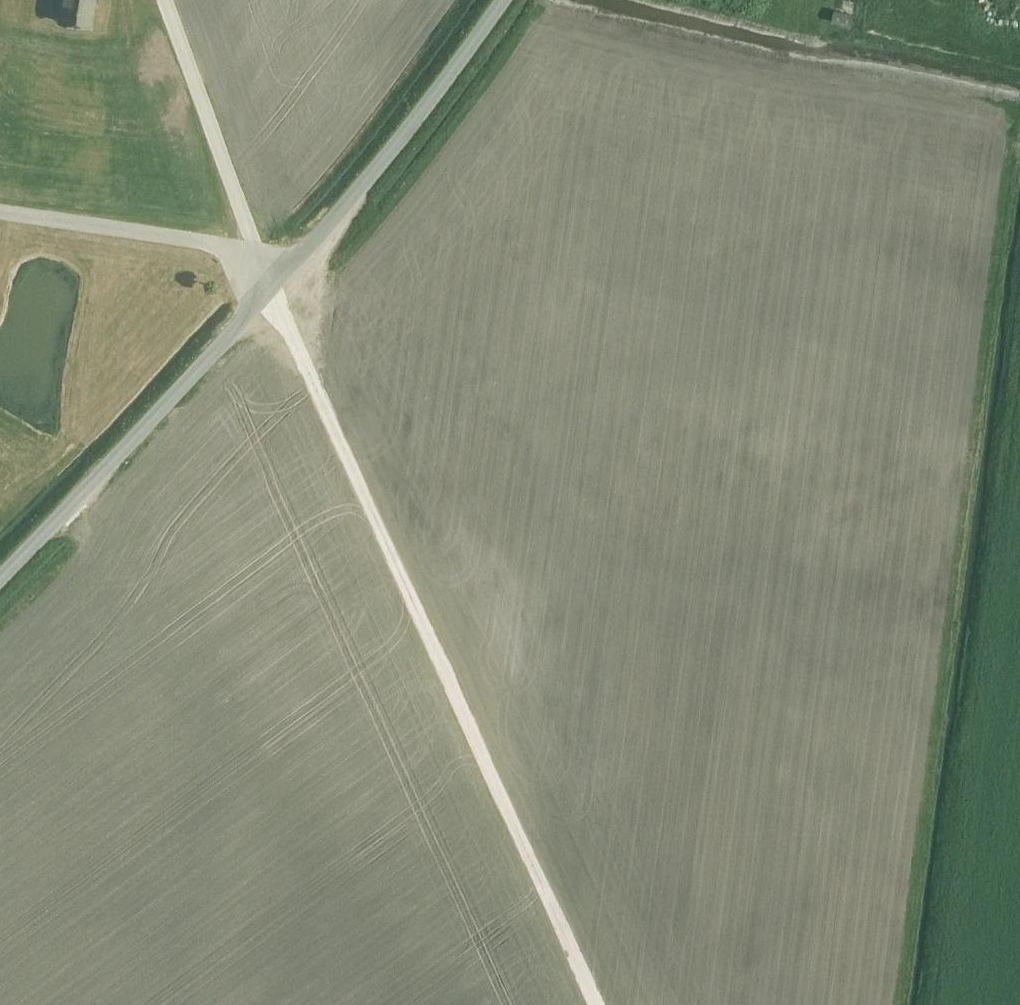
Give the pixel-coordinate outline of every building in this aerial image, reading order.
[(58,21),(91,25),(95,0),(61,0),(58,21)] [(832,21),(852,26),(855,15),(835,10),(832,21)]
